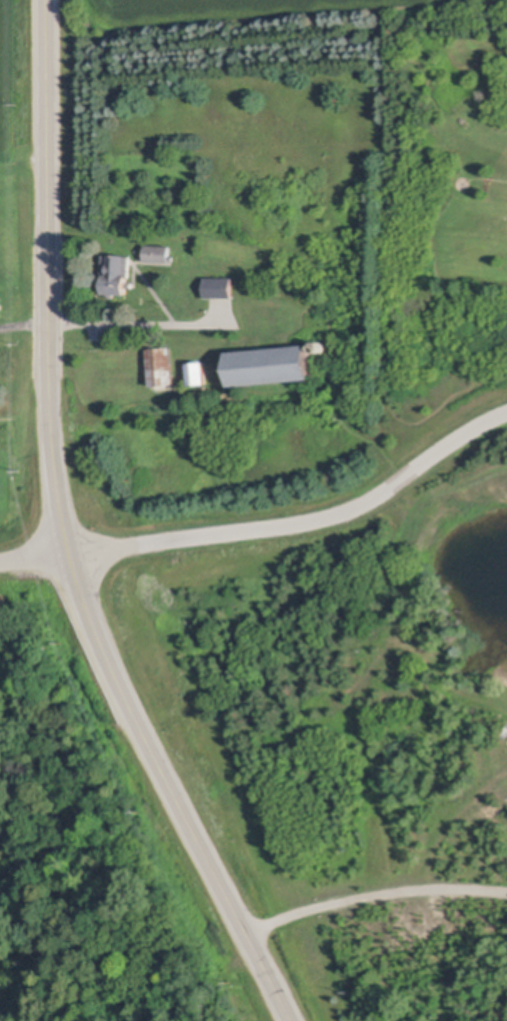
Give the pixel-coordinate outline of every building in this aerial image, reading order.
[(172,245),(172,260),(147,260),(148,244),(172,245)] [(133,257),(131,278),(129,278),(129,284),(134,284),(134,290),(128,289),(128,293),(118,292),(118,298),(110,298),(110,292),(105,292),(107,272),(103,272),(104,255),(133,257)] [(235,296),(207,296),(207,276),(235,276),(235,296)] [(320,341),(321,341),(322,341),(323,342),(324,342),(324,343),(325,343),(325,344),(326,345),(326,346),(326,347),(325,348),(325,349),(324,350),(323,351),(322,351),(321,351),(320,352),(319,351),(318,351),(317,350),(316,350),(316,349),(315,348),(315,347),(315,346),(315,345),(315,344),(316,344),(316,343),(317,342),(318,342),(318,341),(319,341),(320,341)] [(315,376),(234,384),(231,351),(311,343),(315,376)] [(178,382),(154,384),(151,350),(175,347),(178,382)] [(209,382),(193,384),(190,363),(207,361),(209,382)]
